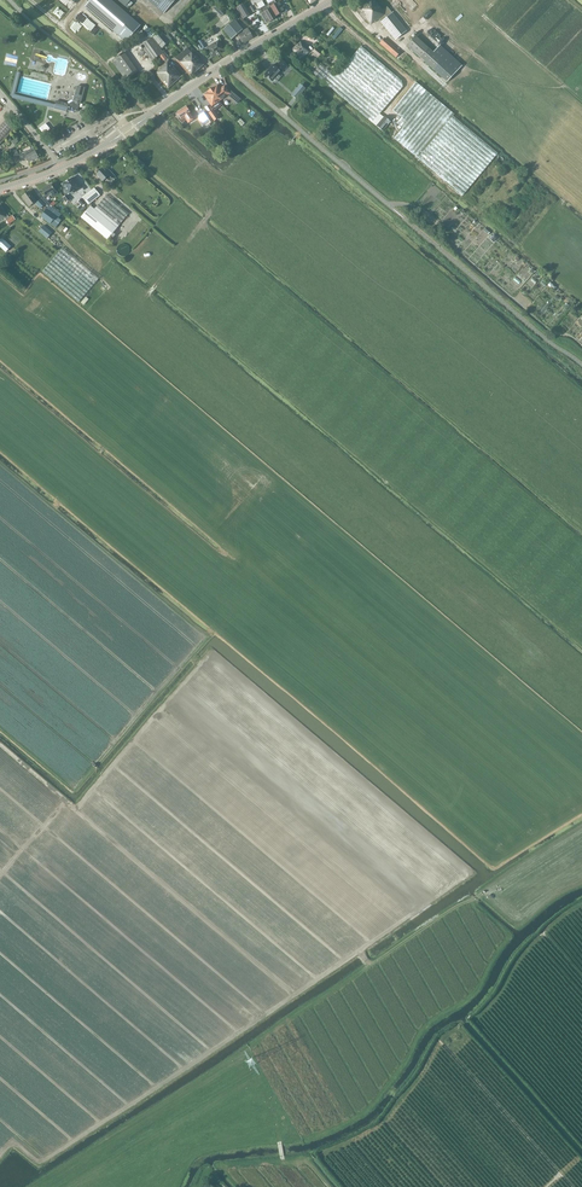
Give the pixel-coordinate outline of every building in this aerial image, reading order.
[(125,42),(140,25),(111,0),(91,0),(85,7),(125,42)] [(126,7),(128,9),(133,4),(130,2),(132,0),(118,0),(126,7)] [(164,14),(175,0),(148,0),(164,14)] [(406,31),(387,7),(383,10),(374,0),(370,0),(358,9),(370,25),(374,22),(375,23),(379,20),(395,40),(406,31)] [(275,1),(269,5),(276,16),(281,13),(282,15),(287,11),(284,6),(283,7),(280,2),(276,4),(275,1)] [(243,19),(251,15),(244,4),(236,8),(243,19)] [(267,6),(260,10),(262,14),(267,23),(277,18),(276,16),(269,5),(268,4),(266,5),(267,6)] [(243,43),(253,38),(248,29),(244,31),(243,30),(235,20),(223,30),(231,40),(240,33),(241,34),(238,36),(243,43)] [(336,36),(344,27),(341,24),(333,34),(336,36)] [(170,41),(161,30),(153,38),(162,48),(170,41)] [(416,36),(408,45),(447,82),(462,66),(440,46),(434,53),(416,36)] [(200,46),(205,44),(203,37),(197,39),(200,46)] [(384,46),(387,42),(381,37),(378,40),(384,46)] [(152,38),(141,46),(152,61),(161,55),(164,54),(152,38)] [(224,50),(219,41),(206,48),(212,57),(217,55),(220,53),(224,50)] [(301,42),(292,49),(300,60),(309,52),(301,42)] [(389,42),(384,47),(396,58),(401,52),(389,42)] [(361,47),(336,76),(321,64),(314,73),(372,122),(402,87),(401,81),(361,47)] [(6,57),(17,59),(19,51),(7,48),(6,57)] [(187,48),(182,53),(197,70),(204,65),(195,55),(194,56),(187,48)] [(319,57),(322,53),(316,49),(313,52),(319,57)] [(138,72),(123,52),(112,61),(126,81),(138,72)] [(197,70),(182,53),(175,59),(190,76),(197,70)] [(273,65),(265,74),(269,77),(268,78),(272,81),(281,71),(282,73),(285,69),(288,66),(282,60),(278,64),(276,67),(273,65)] [(159,71),(156,74),(162,81),(176,69),(168,61),(158,70),(159,71)] [(176,69),(162,81),(168,88),(182,76),(176,69)] [(394,138),(418,158),(463,196),(498,154),(453,116),(454,114),(416,82),(392,110),(401,117),(397,123),(402,128),(394,138)] [(210,90),(219,102),(231,93),(225,85),(220,89),(217,85),(210,90)] [(81,103),(85,88),(77,86),(73,101),(68,104),(56,101),(54,109),(67,112),(67,111),(74,112),(78,110),(80,103),(81,103)] [(212,107),(219,102),(210,90),(203,95),(212,107)] [(233,93),(230,97),(238,103),(241,100),(233,93)] [(186,107),(177,113),(180,117),(177,119),(182,124),(188,119),(190,122),(194,120),(192,116),(191,116),(190,114),(191,114),(186,107)] [(206,111),(199,116),(203,123),(206,122),(206,121),(207,121),(209,124),(213,121),(206,111)] [(212,111),(208,113),(214,121),(218,118),(212,111)] [(383,132),(390,122),(384,117),(382,119),(378,116),(373,123),(376,126),(383,132)] [(0,126),(0,141),(15,124),(8,117),(0,126)] [(45,124),(39,129),(44,135),(50,130),(45,124)] [(29,147),(30,149),(19,155),(22,160),(26,158),(29,163),(38,158),(32,146),(29,147)] [(115,177),(109,169),(106,172),(103,169),(96,175),(103,182),(106,178),(111,183),(115,180),(113,178),(115,177)] [(73,177),(62,184),(68,195),(72,192),(73,193),(80,189),(73,177)] [(52,197),(58,194),(56,190),(55,191),(51,184),(42,190),(46,197),(51,194),(52,197)] [(107,239),(117,228),(129,214),(107,195),(95,209),(91,206),(92,205),(90,203),(100,195),(94,188),(83,198),(88,205),(87,206),(89,208),(81,218),(107,239)] [(36,202),(29,191),(21,197),(29,208),(36,202)] [(50,204),(48,202),(43,197),(40,200),(45,204),(49,206),(50,204)] [(81,206),(78,208),(80,211),(85,207),(85,206),(86,204),(82,198),(78,201),(81,206)] [(45,204),(40,200),(40,199),(35,204),(40,210),(45,204)] [(5,218),(9,224),(15,220),(12,215),(9,218),(0,203),(0,221),(5,218)] [(61,214),(52,207),(53,207),(52,206),(51,205),(50,204),(49,206),(46,209),(41,217),(50,224),(51,224),(56,228),(61,221),(58,218),(61,214)] [(140,219),(129,231),(133,235),(144,222),(140,219)] [(47,239),(52,233),(44,226),(39,231),(47,239)] [(0,241),(0,247),(6,252),(11,247),(2,238),(0,241)] [(128,250),(128,249),(127,247),(126,245),(125,244),(124,243),(122,243),(121,243),(119,243),(118,244),(116,246),(115,247),(115,249),(115,251),(117,253),(118,254),(119,255),(120,255),(121,255),(124,255),(126,254),(126,253),(127,251),(128,250)] [(79,302),(99,278),(63,248),(42,271),(79,302)]
